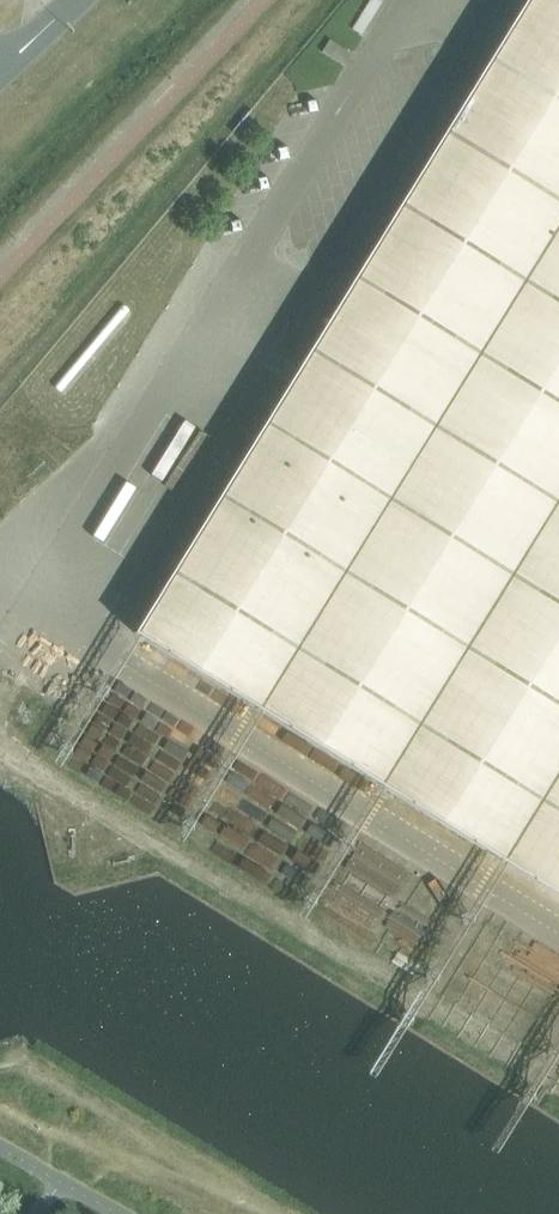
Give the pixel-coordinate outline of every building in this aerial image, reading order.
[(487,67),(318,339),(136,634),(558,896),(558,0),(528,0),(487,67)]
